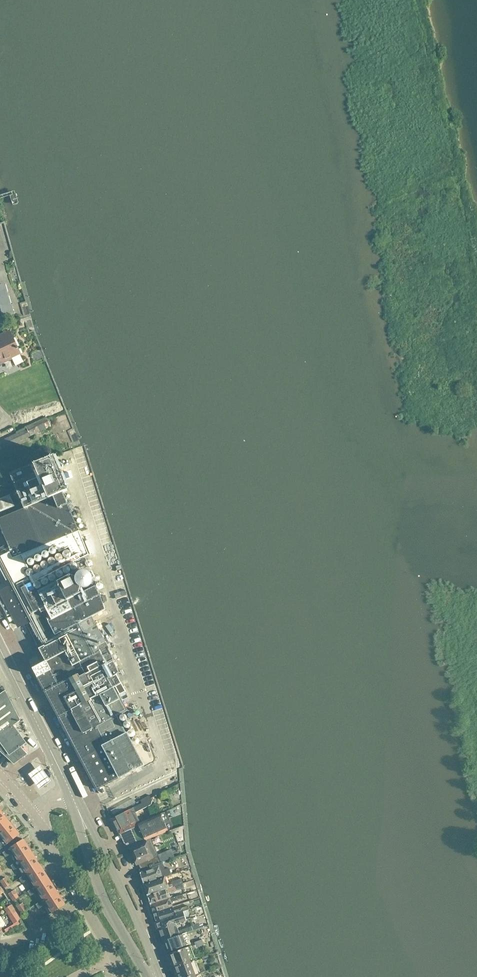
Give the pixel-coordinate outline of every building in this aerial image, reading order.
[(12,313),(4,284),(0,285),(0,316),(12,313)] [(28,311),(16,314),(18,324),(31,321),(28,311)] [(0,335),(0,354),(0,361),(1,363),(20,354),(9,331),(0,335)] [(16,432),(0,440),(0,448),(1,449),(50,426),(50,421),(47,418),(26,427),(26,428),(16,432)] [(30,465),(10,473),(10,475),(0,479),(0,525),(8,542),(0,546),(0,547),(3,554),(4,553),(18,582),(1,590),(19,625),(25,622),(45,661),(32,667),(96,789),(106,783),(124,774),(125,776),(143,766),(142,764),(117,715),(127,710),(114,686),(110,688),(108,683),(114,680),(112,676),(113,676),(112,675),(119,672),(112,659),(111,655),(108,649),(109,648),(91,616),(105,609),(101,597),(95,585),(81,592),(80,590),(81,587),(84,587),(87,586),(89,585),(91,582),(92,579),(91,576),(90,573),(87,571),(84,570),(81,570),(78,572),(76,575),(75,578),(39,597),(32,583),(79,558),(77,557),(77,555),(77,552),(78,550),(80,549),(83,549),(85,550),(86,549),(84,542),(82,541),(82,542),(82,543),(81,544),(80,545),(78,545),(77,545),(76,545),(75,545),(74,544),(73,546),(69,548),(72,554),(71,556),(65,560),(64,558),(29,577),(18,555),(78,530),(62,492),(68,490),(54,455),(30,465)] [(30,553),(33,562),(48,556),(44,547),(30,553)] [(111,573),(120,570),(118,562),(108,566),(111,573)] [(2,686),(0,688),(0,751),(13,763),(26,753),(20,746),(25,742),(12,725),(20,720),(5,690),(2,685),(2,686)] [(50,778),(39,763),(35,766),(27,772),(39,787),(45,782),(50,778)] [(141,802),(111,818),(119,834),(122,832),(141,824),(140,822),(135,812),(151,804),(152,800),(149,795),(139,800),(141,802)] [(9,821),(0,810),(0,828),(9,821)] [(125,837),(129,846),(146,839),(172,829),(172,826),(171,824),(170,820),(168,816),(166,813),(164,811),(140,822),(141,824),(122,832),(125,837)] [(0,828),(0,838),(2,840),(0,842),(0,849),(5,844),(19,834),(9,821),(0,828)] [(5,856),(11,853),(17,861),(31,852),(22,838),(8,848),(2,851),(5,856)] [(146,839),(129,846),(128,846),(136,864),(138,863),(140,868),(160,862),(157,855),(152,857),(145,840),(146,839)] [(31,852),(17,861),(25,874),(39,865),(31,852)] [(161,861),(160,862),(140,868),(139,869),(140,872),(139,872),(143,884),(164,876),(171,874),(168,867),(164,869),(161,861)] [(47,877),(39,865),(25,874),(33,887),(47,877)] [(5,876),(0,879),(0,880),(4,887),(10,883),(5,876)] [(167,885),(164,876),(143,884),(147,894),(177,884),(183,883),(181,878),(171,881),(172,883),(167,885)] [(56,890),(47,877),(33,887),(41,900),(56,890)] [(179,889),(177,884),(147,894),(150,904),(182,894),(169,898),(167,898),(165,893),(179,889)] [(13,889),(8,892),(13,900),(18,896),(13,889)] [(56,890),(41,900),(50,913),(64,904),(56,890)] [(182,894),(150,904),(153,912),(171,906),(170,902),(183,897),(182,894)] [(33,917),(45,911),(39,900),(27,906),(33,917)] [(22,902),(17,905),(21,913),(27,909),(22,902)] [(6,913),(14,908),(11,904),(4,909),(6,913)] [(173,910),(171,906),(153,912),(155,920),(174,914),(183,911),(189,909),(188,905),(173,910)] [(14,908),(6,913),(8,916),(10,914),(15,922),(20,918),(14,908)] [(185,917),(183,911),(174,914),(155,920),(158,928),(175,923),(191,918),(190,915),(185,917)] [(30,926),(35,923),(30,915),(25,919),(30,926)] [(178,931),(175,923),(158,928),(162,940),(163,940),(186,932),(192,930),(191,926),(178,931)] [(186,932),(163,940),(168,951),(177,948),(190,943),(186,932)] [(190,945),(176,950),(168,953),(174,967),(195,959),(190,945)] [(195,959),(174,967),(177,976),(188,976),(201,972),(195,959)]
